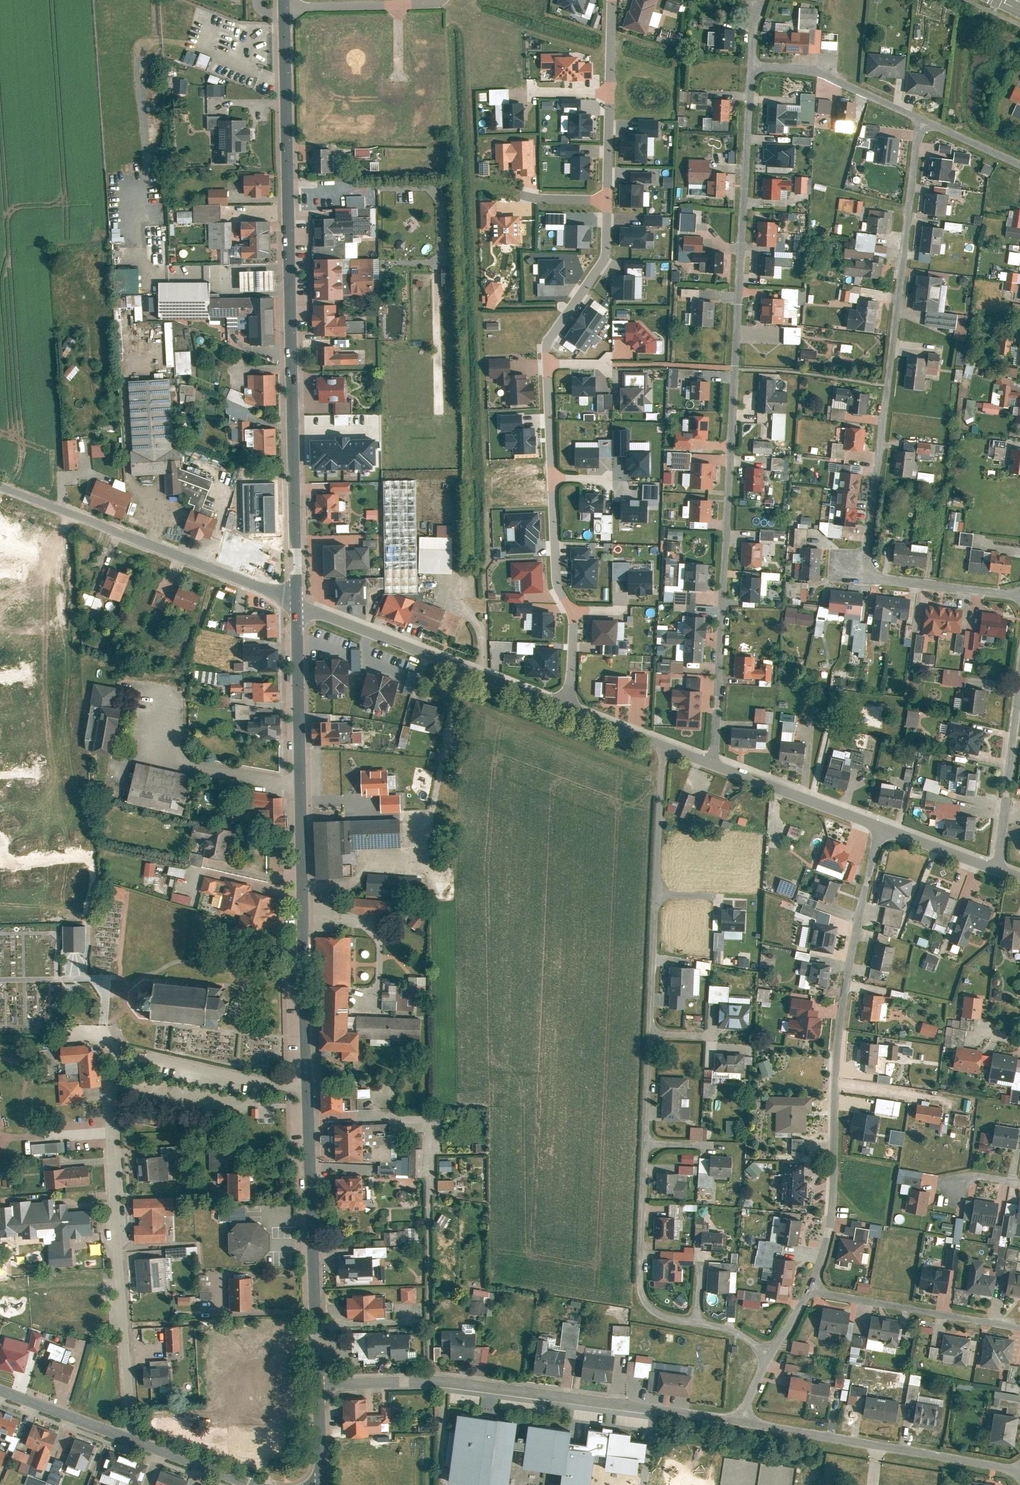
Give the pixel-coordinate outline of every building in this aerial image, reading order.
[(591,21),(596,6),(590,4),(591,0),(560,0),(558,6),(565,9),(565,11),(591,21)] [(647,35),(650,27),(654,13),(656,7),(654,6),(656,0),(636,0),(635,0),(634,0),(630,13),(628,12),(623,28),(647,35)] [(682,7),(673,4),(670,13),(679,16),(682,7)] [(818,10),(800,9),(799,29),(817,30),(818,10)] [(662,16),(654,13),(650,27),(658,29),(662,16)] [(595,16),(591,27),(601,31),(602,26),(599,25),(602,18),(595,16)] [(719,19),(703,19),(703,26),(718,27),(719,19)] [(716,50),(734,51),(735,31),(717,30),(716,50)] [(801,30),(800,33),(776,32),(775,53),(808,55),(808,53),(821,54),(821,50),(822,34),(822,31),(801,30)] [(681,37),(662,31),(661,36),(680,42),(681,37)] [(839,35),(822,34),(821,50),(838,51),(839,35)] [(207,72),(212,59),(200,54),(195,67),(207,72)] [(907,57),(869,54),(867,77),(905,80),(907,57)] [(579,59),(556,60),(556,55),(542,56),(543,71),(554,71),(554,80),(563,80),(563,83),(586,82),(586,80),(593,80),(592,64),(585,65),(585,63),(579,64),(579,59)] [(909,73),(906,94),(943,99),(946,70),(926,67),(925,75),(909,73)] [(174,94),(187,95),(188,81),(175,80),(174,94)] [(226,86),(208,86),(208,97),(226,97),(226,86)] [(1017,87),(1011,101),(1019,105),(1019,89),(1017,87)] [(509,90),(490,91),(490,105),(510,105),(509,90)] [(708,93),(688,93),(687,105),(714,106),(714,100),(708,100),(708,93)] [(798,125),(814,126),(816,95),(802,95),(802,113),(799,113),(798,125)] [(562,108),(582,109),(582,100),(562,100),(562,108)] [(731,102),(714,100),(712,132),(729,133),(731,102)] [(543,101),(543,110),(554,110),(554,101),(543,101)] [(855,124),(857,105),(840,103),(838,123),(855,124)] [(504,130),(524,129),(523,105),(503,105),(504,130)] [(769,105),(768,125),(769,125),(769,134),(784,134),(784,126),(798,127),(798,113),(787,112),(787,106),(769,105)] [(190,114),(185,109),(179,114),(185,120),(190,114)] [(569,138),(591,139),(591,116),(569,115),(569,138)] [(208,130),(219,129),(219,131),(225,131),(226,150),(215,151),(215,165),(237,164),(236,153),(247,153),(247,142),(251,142),(251,131),(247,131),(246,122),(231,123),(231,116),(207,117),(208,130)] [(632,165),(647,165),(648,138),(659,138),(659,121),(639,121),(639,136),(625,136),(624,162),(632,162),(632,165)] [(866,139),(877,140),(874,164),(897,167),(901,140),(880,138),(882,127),(867,125),(866,139)] [(812,138),(794,137),(793,145),(811,146),(812,138)] [(497,165),(500,164),(500,171),(511,171),(510,164),(513,164),(514,172),(521,172),(522,177),(535,177),(533,143),(512,143),(512,145),(496,146),(497,165)] [(766,168),(794,169),(795,146),(767,145),(766,168)] [(561,159),(581,160),(581,147),(561,146),(561,159)] [(953,147),(940,146),(939,154),(952,156),(953,147)] [(356,156),(371,156),(371,148),(356,148),(356,156)] [(312,152),(312,177),(333,176),(332,151),(312,152)] [(971,156),(956,154),(954,164),(969,166),(971,156)] [(932,159),(929,180),(951,183),(954,162),(932,159)] [(572,182),(588,182),(589,160),(572,160),(572,182)] [(711,162),(690,161),(688,182),(709,183),(711,162)] [(480,176),(489,176),(489,164),(480,164),(480,176)] [(993,169),(985,166),(982,173),(990,177),(993,169)] [(708,197),(725,198),(727,175),(710,173),(708,197)] [(652,184),(653,174),(632,174),(632,184),(652,184)] [(674,187),(674,176),(665,177),(665,187),(674,187)] [(270,196),(270,177),(245,178),(245,197),(251,197),(252,200),(263,199),(263,196),(270,196)] [(796,178),(796,195),(808,196),(808,178),(796,178)] [(764,180),(763,200),(781,201),(782,192),(792,192),(793,181),(764,180)] [(644,209),(644,186),(621,186),(620,209),(644,209)] [(228,191),(209,191),(209,206),(229,205),(228,191)] [(927,194),(924,215),(947,218),(949,197),(927,194)] [(864,203),(846,201),(845,212),(862,214),(864,203)] [(221,206),(194,207),(194,225),(221,224),(221,206)] [(479,222),(491,222),(490,207),(479,208),(479,222)] [(353,210),(336,211),(337,222),(353,222),(353,210)] [(193,223),(193,211),(178,211),(178,223),(193,223)] [(891,214),(870,211),(869,218),(890,221),(891,214)] [(565,215),(546,215),(546,231),(565,231),(565,215)] [(685,233),(698,234),(699,216),(686,215),(685,233)] [(663,217),(645,216),(645,227),(663,227),(663,217)] [(889,221),(869,218),(867,234),(887,236),(889,221)] [(371,219),(354,219),(354,237),(371,236),(371,219)] [(335,222),(335,220),(314,221),(315,248),(336,248),(336,236),(354,235),(353,222),(335,222)] [(491,249),(519,249),(518,221),(491,222),(491,249)] [(251,239),(251,247),(234,247),(235,259),(271,259),(270,223),(242,223),(242,239),(251,239)] [(786,234),(778,234),(778,224),(759,223),(758,247),(775,248),(775,253),(785,253),(786,234)] [(963,225),(947,223),(946,231),(962,233),(963,225)] [(209,250),(232,250),(232,224),(209,225),(209,250)] [(566,250),(591,250),(591,227),(566,227),(566,250)] [(655,234),(647,234),(648,227),(632,227),(632,228),(622,228),(621,247),(631,248),(631,250),(647,250),(655,250),(655,234)] [(924,227),(920,253),(941,256),(944,230),(924,227)] [(1006,238),(1019,240),(1019,229),(1008,228),(1006,238)] [(877,236),(857,234),(855,251),(875,253),(877,236)] [(704,238),(680,237),(680,252),(703,253),(704,238)] [(358,257),(358,243),(348,243),(348,257),(358,257)] [(874,254),(857,252),(857,251),(846,250),(845,261),(873,264),(874,254)] [(693,264),(693,253),(680,252),(679,263),(693,264)] [(1009,264),(1019,265),(1019,252),(1010,252),(1009,264)] [(700,273),(724,274),(725,255),(693,253),(693,264),(700,264),(700,273)] [(885,259),(874,257),(873,264),(884,266),(885,259)] [(536,262),(531,258),(527,262),(531,266),(536,262)] [(758,258),(757,276),(774,277),(775,268),(775,259),(758,258)] [(794,260),(775,259),(775,268),(794,268),(794,260)] [(546,287),(565,286),(564,260),(539,261),(539,280),(546,280),(546,287)] [(342,261),(343,297),(375,297),(374,261),(342,261)] [(644,261),(625,261),(625,269),(644,270),(644,261)] [(846,276),(882,280),(883,266),(847,261),(846,276)] [(316,262),(317,303),(343,303),(342,262),(316,262)] [(59,271),(65,277),(73,268),(68,263),(59,271)] [(274,264),(240,265),(241,294),(275,293),(274,264)] [(647,278),(655,278),(656,264),(647,264),(647,278)] [(115,296),(140,295),(139,271),(115,272),(115,296)] [(672,282),(681,283),(681,273),(673,272),(672,282)] [(1017,293),(1019,276),(1008,274),(1006,292),(1017,293)] [(633,301),(635,301),(636,276),(614,276),(614,301),(618,301),(618,306),(633,306),(633,301)] [(918,277),(914,311),(939,314),(943,280),(918,277)] [(965,278),(961,280),(961,285),(964,288),(969,286),(969,281),(965,278)] [(495,310),(497,302),(504,295),(502,285),(492,283),(485,290),(488,299),(489,300),(487,308),(495,310)] [(210,285),(160,285),(160,322),(211,321),(210,285)] [(701,290),(682,289),(681,298),(700,299),(701,290)] [(783,290),(782,301),(762,300),(761,325),(784,326),(784,319),(798,319),(798,303),(799,291),(783,290)] [(807,291),(799,291),(798,303),(806,303),(807,291)] [(841,302),(849,303),(851,293),(843,291),(841,302)] [(142,296),(126,296),(127,309),(135,308),(142,308),(142,296)] [(144,312),(156,312),(155,299),(144,299),(144,312)] [(251,347),(275,346),(274,299),(211,300),(211,320),(250,319),(251,347)] [(848,330),(875,333),(879,304),(859,301),(857,311),(851,310),(848,330)] [(692,327),(714,329),(716,304),(693,302),(692,327)] [(588,306),(578,321),(596,334),(607,319),(588,306)] [(314,308),(315,338),(348,337),(347,319),(337,319),(337,307),(314,308)] [(347,307),(339,307),(339,319),(347,319),(347,307)] [(143,323),(142,308),(135,308),(135,323),(143,323)] [(927,313),(926,327),(956,331),(955,339),(965,344),(968,318),(927,313)] [(596,334),(578,321),(566,338),(584,351),(596,334)] [(613,341),(628,341),(628,344),(630,344),(637,353),(637,354),(656,354),(657,341),(644,324),(629,325),(629,321),(613,321),(613,341)] [(173,323),(165,324),(167,368),(175,368),(173,323)] [(348,341),(367,340),(367,323),(348,323),(348,341)] [(801,329),(785,328),(784,346),(800,347),(801,329)] [(62,348),(69,353),(77,344),(69,338),(62,348)] [(1010,357),(1012,340),(1002,338),(999,356),(1010,357)] [(959,344),(957,366),(964,367),(966,345),(959,344)] [(853,347),(842,345),(841,353),(852,355),(853,347)] [(318,367),(360,366),(359,354),(334,354),(334,348),(317,349),(318,367)] [(817,352),(804,352),(803,359),(816,360),(817,352)] [(177,376),(192,375),(191,353),(175,353),(177,376)] [(940,356),(930,354),(928,368),(939,369),(940,356)] [(909,358),(905,390),(925,392),(928,361),(909,358)] [(491,380),(498,380),(498,389),(506,389),(507,409),(531,408),(530,401),(536,401),(535,385),(530,385),(529,377),(511,377),(511,362),(490,363),(491,380)] [(971,381),(975,366),(968,364),(964,379),(971,381)] [(63,376),(70,382),(80,370),(73,365),(63,376)] [(1018,370),(1004,368),(1003,377),(1017,379),(1018,370)] [(695,371),(678,370),(678,379),(695,379),(695,371)] [(964,371),(957,370),(955,381),(962,382),(964,371)] [(623,374),(623,390),(620,390),(620,414),(645,414),(645,406),(654,406),(654,389),(648,388),(648,374),(623,374)] [(251,410),(253,407),(277,406),(276,376),(249,377),(249,396),(231,390),(227,401),(251,410)] [(1012,380),(998,378),(998,385),(1011,386),(1012,380)] [(319,379),(320,404),(346,404),(345,379),(319,379)] [(596,379),(573,379),(574,397),(596,397),(596,379)] [(169,381),(126,384),(132,477),(164,475),(165,497),(181,496),(180,470),(179,451),(174,451),(169,381)] [(759,381),(758,414),(773,415),(787,415),(787,392),(776,392),(776,382),(759,381)] [(691,401),(710,402),(711,384),(692,383),(691,401)] [(992,405),(1000,406),(1002,386),(994,385),(992,405)] [(179,403),(187,403),(187,405),(194,406),(195,398),(193,398),(194,387),(181,386),(179,403)] [(1009,409),(1010,399),(1019,400),(1019,394),(1011,393),(1012,387),(1003,386),(1000,408),(1009,409)] [(837,402),(851,404),(850,414),(867,417),(869,397),(857,395),(857,393),(838,391),(837,402)] [(613,396),(598,396),(598,411),(598,415),(611,415),(611,411),(613,411),(613,396)] [(965,417),(975,419),(977,402),(967,401),(965,417)] [(231,417),(231,427),(238,427),(238,423),(248,423),(248,415),(251,411),(226,402),(227,414),(231,417)] [(999,416),(1000,406),(992,405),(977,403),(976,413),(999,416)] [(786,442),(787,415),(773,415),(773,442),(786,442)] [(689,440),(709,441),(710,419),(690,418),(689,440)] [(231,427),(232,443),(246,442),(246,449),(255,449),(256,457),(277,456),(276,431),(250,431),(249,423),(248,423),(238,423),(238,427),(231,427)] [(534,429),(513,430),(514,453),(535,452),(534,429)] [(847,429),(845,446),(833,444),(831,459),(844,460),(846,451),(864,453),(867,431),(847,429)] [(65,470),(79,469),(78,441),(63,442),(65,470)] [(600,459),(613,459),(613,441),(600,441),(600,459)] [(994,460),(1004,461),(1007,443),(994,441),(993,448),(990,448),(989,455),(995,456),(994,460)] [(773,443),(754,442),(754,455),(772,455),(773,443)] [(931,446),(919,444),(918,455),(930,456),(931,446)] [(92,447),(93,459),(105,458),(104,446),(92,447)] [(313,485),(348,484),(347,473),(347,452),(337,452),(337,446),(312,446),(313,468),(336,467),(336,473),(313,474),(313,485)] [(600,470),(599,449),(576,449),(576,470),(600,470)] [(651,450),(629,450),(629,476),(651,476),(651,450)] [(1019,475),(1019,451),(1013,450),(1010,474),(1019,475)] [(356,451),(347,452),(347,473),(357,473),(356,451)] [(897,452),(894,477),(912,479),(915,454),(897,452)] [(692,454),(673,454),(673,471),(691,471),(692,454)] [(793,460),(773,459),(772,471),(776,471),(775,480),(790,481),(791,472),(793,472),(793,460)] [(691,490),(713,491),(714,465),(692,464),(691,490)] [(851,467),(838,465),(837,473),(850,474),(851,467)] [(213,483),(180,470),(181,496),(191,499),(188,506),(194,508),(193,512),(211,520),(213,513),(203,509),(213,483)] [(744,492),(763,493),(764,471),(745,470),(744,492)] [(935,482),(936,474),(920,471),(918,480),(935,482)] [(664,472),(664,484),(675,484),(675,472),(664,472)] [(839,491),(860,494),(862,477),(841,474),(839,491)] [(398,596),(418,596),(416,482),(384,483),(385,579),(368,579),(368,590),(385,590),(386,595),(386,597),(398,596)] [(133,498),(99,484),(90,507),(124,521),(133,498)] [(835,508),(857,511),(859,494),(838,491),(835,508)] [(317,524),(340,523),(340,496),(317,496),(317,524)] [(604,496),(581,496),(581,514),(595,514),(604,514),(604,496)] [(277,498),(245,498),(245,527),(278,526),(277,498)] [(649,499),(622,499),(622,523),(649,523),(649,499)] [(690,523),(711,524),(712,502),(691,501),(690,523)] [(834,525),(855,528),(857,511),(836,508),(834,525)] [(377,511),(367,511),(367,520),(377,520),(377,511)] [(211,520),(193,512),(185,532),(211,541),(218,522),(211,520)] [(950,532),(958,533),(961,514),(952,513),(950,532)] [(595,522),(602,522),(602,535),(613,535),(613,517),(604,517),(604,514),(595,514),(595,522)] [(541,519),(507,520),(508,554),(543,552),(541,519)] [(245,527),(233,527),(233,534),(231,534),(231,548),(238,548),(239,558),(281,557),(280,526),(278,526),(245,527)] [(453,527),(438,527),(437,538),(452,539),(453,527)] [(2,578),(5,570),(28,578),(40,540),(0,528),(0,577),(2,578)] [(795,528),(794,544),(807,544),(808,529),(795,528)] [(680,533),(669,532),(668,541),(679,542),(680,533)] [(785,534),(761,533),(761,542),(785,543),(785,534)] [(961,534),(960,547),(973,548),(974,535),(961,534)] [(419,574),(452,575),(452,539),(437,538),(420,538),(419,574)] [(677,543),(668,543),(668,553),(676,553),(677,543)] [(742,568),(762,569),(763,545),(743,544),(742,568)] [(897,544),(894,565),(909,567),(912,545),(897,544)] [(929,548),(912,545),(909,567),(926,569),(929,548)] [(806,548),(801,547),(801,548),(800,557),(804,557),(803,564),(819,565),(820,549),(812,549),(812,548),(806,548)] [(346,548),(325,549),(325,580),(347,580),(347,571),(347,552),(346,548)] [(347,552),(347,571),(370,570),(370,549),(355,549),(355,551),(347,552)] [(572,563),(573,563),(573,589),(598,590),(599,560),(590,560),(590,549),(572,549),(572,563)] [(992,562),(983,561),(984,552),(972,551),(969,573),(990,575),(992,562)] [(667,554),(665,588),(678,588),(680,554),(667,554)] [(1012,558),(993,556),(991,573),(1010,575),(1012,558)] [(522,595),(543,594),(542,563),(512,564),(512,581),(522,581),(522,595)] [(685,589),(685,591),(707,593),(709,566),(686,564),(685,589)] [(810,580),(818,580),(819,565),(803,564),(803,570),(800,570),(795,570),(795,579),(799,579),(799,580),(810,580)] [(130,574),(111,567),(101,594),(120,601),(130,574)] [(653,570),(627,570),(627,595),(653,595),(653,570)] [(781,574),(763,573),(762,597),(780,597),(781,574)] [(741,603),(760,604),(762,580),(743,579),(741,603)] [(337,583),(337,608),(368,608),(367,583),(337,583)] [(802,583),(786,583),(786,599),(801,599),(802,583)] [(199,596),(179,589),(173,604),(194,611),(199,596)] [(171,598),(155,591),(149,605),(165,612),(171,598)] [(848,593),(832,591),(830,615),(845,616),(848,593)] [(866,596),(848,593),(845,616),(863,619),(866,596)] [(87,594),(84,604),(101,610),(104,600),(87,594)] [(410,623),(417,604),(398,596),(386,597),(386,595),(384,595),(375,618),(407,630),(410,623)] [(506,595),(506,604),(524,604),(524,596),(506,595)] [(894,598),(878,597),(875,622),(890,624),(891,620),(892,613),(894,598)] [(911,601),(894,598),(892,613),(909,616),(911,601)] [(445,615),(417,604),(410,623),(438,634),(445,615)] [(514,614),(533,615),(533,606),(515,605),(514,614)] [(964,612),(928,607),(925,636),(941,638),(942,632),(961,635),(964,612)] [(812,616),(787,612),(785,624),(811,627),(812,616)] [(555,644),(555,614),(533,613),(532,643),(555,644)] [(280,614),(242,615),(242,618),(242,628),(242,632),(263,632),(264,635),(281,635),(280,614)] [(658,630),(658,638),(705,639),(706,617),(684,616),(683,631),(658,630)] [(1008,620),(983,617),(981,636),(1006,639),(1008,620)] [(231,618),(231,628),(242,628),(242,618),(231,618)] [(890,624),(875,622),(872,642),(888,644),(890,624)] [(619,656),(619,650),(628,650),(628,643),(618,643),(619,624),(593,623),(592,647),(606,648),(606,655),(619,656)] [(914,627),(907,626),(905,641),(912,642),(914,627)] [(980,635),(967,633),(965,650),(978,652),(980,635)] [(966,636),(957,635),(955,653),(964,654),(966,636)] [(926,637),(917,636),(915,654),(923,655),(926,637)] [(704,665),(705,639),(658,638),(657,645),(686,646),(685,664),(704,665)] [(534,644),(518,643),(518,655),(534,655),(534,644)] [(255,646),(241,646),(242,661),(257,661),(257,672),(279,672),(278,650),(255,650),(255,646)] [(526,678),(558,679),(559,650),(534,649),(534,660),(526,660),(526,678)] [(516,656),(504,656),(504,664),(515,664),(516,656)] [(936,657),(927,656),(926,666),(935,667),(936,657)] [(348,658),(316,660),(317,693),(349,692),(348,658)] [(756,659),(736,658),(735,680),(772,681),(773,666),(761,666),(761,670),(755,670),(756,659)] [(235,663),(235,671),(245,670),(245,663),(235,663)] [(684,664),(657,663),(657,674),(683,675),(684,664)] [(218,683),(219,672),(196,670),(195,682),(218,683)] [(963,672),(945,670),(943,686),(966,689),(967,679),(963,679),(963,672)] [(399,682),(367,672),(358,700),(390,710),(399,682)] [(636,681),(633,681),(633,679),(606,677),(604,705),(631,706),(631,698),(647,699),(648,676),(636,675),(636,681)] [(670,676),(657,675),(656,687),(670,687),(670,676)] [(162,679),(160,683),(174,687),(176,683),(162,679)] [(701,680),(687,679),(687,692),(700,693),(701,680)] [(279,682),(254,683),(255,691),(255,701),(279,700),(279,682)] [(118,708),(122,688),(100,683),(96,704),(118,708)] [(246,683),(246,692),(255,691),(254,683),(246,683)] [(962,713),(985,716),(987,693),(965,690),(962,713)] [(678,704),(677,728),(700,730),(702,694),(673,692),(673,704),(678,704)] [(449,708),(420,700),(414,721),(433,726),(432,729),(443,732),(449,708)] [(106,707),(94,705),(88,736),(101,738),(106,707)] [(130,711),(109,707),(100,750),(118,753),(124,726),(127,727),(130,711)] [(755,724),(766,725),(767,713),(767,711),(756,710),(755,724)] [(909,712),(907,727),(919,729),(921,714),(909,712)] [(796,716),(781,715),(781,723),(795,724),(796,716)] [(281,716),(253,717),(253,732),(265,732),(265,738),(279,737),(278,732),(282,731),(281,716)] [(318,745),(337,745),(337,740),(357,740),(356,731),(337,731),(336,720),(317,721),(318,745)] [(784,723),(783,732),(796,733),(796,724),(784,723)] [(979,758),(985,732),(949,724),(946,737),(953,739),(950,751),(979,758)] [(414,727),(406,725),(403,739),(410,741),(414,727)] [(734,728),(732,748),(757,749),(757,742),(758,734),(758,729),(734,728)] [(783,732),(782,743),(795,744),(796,733),(783,732)] [(768,734),(758,734),(757,742),(767,743),(768,734)] [(795,744),(782,743),(781,763),(804,765),(806,745),(795,744)] [(851,767),(862,770),(866,756),(854,753),(851,767)] [(852,768),(844,766),(845,762),(832,758),(825,786),(847,791),(852,768)] [(191,776),(140,764),(132,799),(183,812),(191,776)] [(941,784),(951,785),(950,794),(976,797),(978,776),(965,774),(966,769),(944,766),(941,784)] [(906,768),(904,780),(912,782),(914,769),(906,768)] [(388,770),(362,771),(363,796),(389,795),(388,770)] [(927,780),(924,791),(939,796),(943,785),(927,780)] [(882,789),(879,806),(902,809),(905,793),(882,789)] [(274,792),(257,792),(257,803),(273,804),(273,798),(274,792)] [(674,814),(688,820),(697,798),(682,792),(674,814)] [(707,796),(701,812),(725,820),(730,804),(707,796)] [(287,799),(273,798),(273,804),(273,816),(286,817),(287,799)] [(936,803),(927,802),(926,811),(935,812),(936,803)] [(961,807),(938,804),(935,822),(958,824),(961,807)] [(357,849),(407,848),(405,807),(356,809),(357,849)] [(944,837),(975,841),(978,819),(960,817),(959,824),(946,823),(944,837)] [(748,821),(740,818),(738,825),(745,827),(748,821)] [(351,876),(349,821),(318,822),(320,877),(351,876)] [(724,822),(721,828),(730,832),(732,825),(724,822)] [(235,830),(214,826),(207,855),(228,860),(235,830)] [(803,831),(792,827),(788,838),(799,842),(803,831)] [(846,846),(829,840),(820,866),(844,874),(849,862),(842,859),(846,846)] [(202,866),(205,856),(193,853),(190,862),(202,866)] [(157,863),(149,862),(147,876),(155,877),(157,863)] [(189,867),(173,863),(171,874),(186,878),(189,867)] [(843,882),(851,885),(858,866),(850,863),(843,882)] [(369,875),(367,895),(404,898),(406,878),(369,875)] [(884,876),(877,907),(900,912),(903,899),(908,900),(912,882),(884,876)] [(229,882),(209,877),(205,892),(224,896),(222,908),(252,915),(250,925),(274,930),(281,898),(256,892),(257,885),(230,879),(229,882)] [(815,899),(833,905),(840,886),(822,879),(815,899)] [(799,887),(782,881),(777,895),(793,901),(799,887)] [(115,895),(125,897),(127,888),(117,886),(115,895)] [(948,897),(924,888),(912,921),(928,927),(933,913),(941,916),(948,897)] [(194,896),(177,892),(175,901),(192,905),(194,896)] [(345,913),(388,916),(389,901),(346,898),(345,913)] [(965,949),(972,929),(984,933),(992,910),(968,902),(962,918),(958,917),(948,943),(965,949)] [(746,913),(723,911),(722,933),(745,934),(746,913)] [(818,912),(816,924),(830,927),(832,917),(818,912)] [(422,913),(412,925),(417,929),(427,917),(422,913)] [(1004,922),(1001,950),(1019,952),(1019,923),(1004,922)] [(935,923),(933,930),(946,933),(947,926),(935,923)] [(811,952),(834,956),(838,928),(830,927),(816,924),(811,952)] [(806,947),(810,927),(804,926),(800,946),(806,947)] [(64,929),(65,955),(86,955),(86,929),(64,929)] [(324,977),(357,976),(356,934),(322,935),(324,977)] [(714,952),(724,953),(725,935),(715,934),(714,952)] [(889,975),(893,950),(874,946),(869,971),(889,975)] [(811,955),(798,953),(796,960),(810,963),(811,955)] [(922,970),(933,973),(937,960),(926,956),(922,970)] [(749,966),(749,958),(740,957),(740,966),(749,966)] [(698,962),(697,976),(711,977),(712,965),(698,962)] [(810,986),(828,990),(832,967),(814,964),(813,965),(803,964),(801,977),(811,978),(810,986)] [(686,996),(693,996),(695,970),(670,969),(669,995),(670,995),(686,996)] [(142,986),(142,999),(154,998),(155,1013),(226,1019),(226,1008),(233,1004),(233,993),(228,988),(228,974),(155,970),(154,985),(142,986)] [(383,1010),(415,1010),(415,1005),(427,1005),(426,976),(410,976),(410,985),(390,985),(390,995),(383,995),(383,1010)] [(328,984),(329,1029),(355,1028),(353,983),(328,984)] [(709,1004),(721,1005),(719,1029),(750,1032),(752,1005),(728,1003),(729,989),(710,987),(709,1004)] [(759,988),(758,1001),(771,1002),(772,989),(759,988)] [(893,1006),(906,1008),(908,992),(894,990),(893,1006)] [(993,991),(992,1000),(1000,1001),(1001,992),(993,991)] [(686,996),(670,995),(670,1011),(685,1011),(686,996)] [(860,1021),(878,1023),(882,998),(864,995),(860,1021)] [(961,1019),(979,1021),(982,1001),(964,999),(961,1019)] [(791,1019),(798,1020),(798,1024),(790,1023),(788,1036),(796,1038),(795,1039),(818,1042),(821,1020),(818,1019),(819,1012),(813,1011),(814,1008),(793,1005),(791,1019)] [(937,1029),(923,1025),(919,1035),(934,1040),(937,1029)] [(330,1051),(366,1049),(366,1027),(355,1028),(329,1029),(330,1051)] [(963,1049),(966,1032),(946,1029),(943,1048),(954,1050),(955,1047),(963,1049)] [(858,1066),(865,1066),(864,1075),(875,1076),(876,1058),(877,1046),(860,1045),(858,1066)] [(67,1084),(59,1085),(61,1107),(83,1105),(82,1090),(102,1088),(99,1056),(88,1046),(60,1049),(62,1066),(66,1066),(67,1084)] [(887,1047),(877,1046),(876,1058),(887,1059),(887,1047)] [(898,1048),(887,1047),(886,1062),(897,1063),(898,1048)] [(981,1053),(956,1049),(952,1071),(977,1075),(979,1067),(980,1057),(981,1053)] [(745,1056),(716,1055),(715,1073),(744,1075),(745,1056)] [(1017,1059),(991,1055),(990,1058),(989,1068),(987,1079),(1013,1084),(1014,1073),(1016,1061),(1017,1059)] [(990,1058),(980,1057),(979,1067),(989,1068),(990,1058)] [(774,1075),(770,1061),(759,1064),(763,1078),(774,1075)] [(713,1071),(705,1071),(704,1085),(713,1085),(713,1071)] [(890,1078),(877,1077),(876,1084),(889,1086),(890,1078)] [(691,1090),(688,1090),(688,1079),(662,1078),(661,1098),(663,1098),(662,1122),(680,1123),(680,1121),(690,1122),(691,1090)] [(325,1110),(350,1109),(349,1086),(325,1087),(325,1110)] [(1000,1104),(1008,1106),(1009,1097),(1002,1096),(1000,1104)] [(812,1099),(767,1098),(767,1114),(777,1114),(777,1133),(807,1133),(807,1114),(812,1114),(812,1099)] [(256,1100),(250,1109),(256,1113),(262,1103),(256,1100)] [(894,1103),(876,1100),(874,1115),(892,1118),(894,1103)] [(942,1111),(917,1106),(914,1122),(939,1126),(942,1111)] [(138,1122),(151,1123),(152,1110),(139,1109),(138,1122)] [(850,1140),(874,1144),(878,1118),(854,1115),(850,1140)] [(967,1117),(955,1115),(953,1127),(965,1129),(967,1117)] [(371,1158),(369,1123),(342,1124),(343,1159),(371,1158)] [(727,1138),(740,1138),(740,1123),(727,1123),(727,1138)] [(703,1129),(692,1129),(691,1142),(703,1142),(703,1129)] [(994,1131),(991,1148),(1014,1152),(1017,1135),(994,1131)] [(887,1146),(902,1149),(904,1135),(890,1132),(887,1146)] [(979,1145),(987,1146),(989,1136),(980,1135),(979,1145)] [(792,1158),(805,1158),(805,1141),(792,1141),(792,1158)] [(64,1144),(44,1145),(45,1155),(65,1154),(64,1144)] [(183,1145),(162,1146),(163,1153),(183,1152),(183,1145)] [(222,1148),(209,1149),(210,1167),(222,1167),(222,1148)] [(170,1155),(139,1157),(141,1181),(172,1179),(170,1155)] [(732,1159),(711,1158),(711,1160),(710,1176),(710,1178),(731,1179),(732,1159)] [(44,1160),(45,1173),(61,1171),(59,1159),(44,1160)] [(453,1171),(453,1160),(440,1160),(441,1171),(453,1171)] [(700,1175),(710,1176),(711,1160),(701,1160),(700,1175)] [(762,1172),(754,1164),(747,1172),(754,1180),(762,1172)] [(807,1184),(804,1184),(804,1164),(783,1164),(783,1195),(788,1195),(788,1207),(804,1207),(804,1200),(807,1200),(807,1184)] [(61,1171),(45,1173),(47,1191),(91,1187),(89,1168),(61,1171)] [(693,1168),(680,1168),(680,1177),(693,1177),(693,1168)] [(905,1214),(925,1218),(928,1201),(934,1202),(938,1177),(899,1170),(896,1185),(901,1186),(899,1196),(908,1197),(905,1214)] [(228,1171),(228,1172),(218,1172),(219,1181),(228,1181),(228,1198),(251,1197),(250,1171),(228,1171)] [(342,1175),(343,1197),(371,1196),(371,1174),(342,1175)] [(687,1184),(677,1184),(677,1175),(657,1175),(657,1195),(674,1196),(674,1200),(687,1201),(687,1184)] [(3,1189),(14,1188),(13,1177),(6,1177),(6,1181),(3,1181),(3,1189)] [(442,1191),(457,1191),(456,1177),(442,1178),(442,1191)] [(177,1196),(137,1198),(137,1215),(142,1215),(143,1224),(138,1224),(139,1241),(171,1240),(170,1223),(169,1223),(168,1214),(177,1213),(177,1196)] [(1,1237),(16,1236),(17,1232),(22,1232),(23,1239),(43,1238),(44,1245),(48,1245),(50,1268),(74,1266),(72,1238),(92,1237),(91,1232),(90,1210),(69,1211),(68,1204),(56,1205),(55,1198),(43,1199),(43,1202),(32,1202),(31,1201),(10,1202),(12,1206),(0,1207),(0,1242),(1,1237)] [(997,1207),(974,1203),(969,1233),(981,1235),(982,1227),(993,1229),(997,1207)] [(1006,1204),(1003,1217),(1015,1219),(1017,1206),(1006,1204)] [(220,1207),(220,1222),(247,1221),(246,1205),(220,1207)] [(1003,1217),(1000,1238),(1011,1240),(1014,1225),(1015,1219),(1003,1217)] [(654,1241),(674,1241),(675,1220),(655,1219),(654,1241)] [(705,1219),(697,1219),(696,1243),(703,1243),(703,1246),(723,1247),(724,1233),(709,1233),(709,1225),(705,1225),(705,1219)] [(778,1244),(798,1248),(802,1223),(782,1220),(778,1244)] [(953,1245),(960,1246),(963,1221),(956,1220),(953,1245)] [(259,1222),(239,1222),(229,1232),(229,1251),(239,1261),(259,1261),(271,1248),(271,1233),(259,1222)] [(943,1230),(953,1232),(954,1224),(944,1223),(943,1230)] [(843,1236),(854,1238),(853,1242),(840,1239),(837,1262),(860,1266),(863,1246),(867,1247),(869,1231),(844,1227),(843,1236)] [(419,1241),(418,1229),(392,1230),(392,1242),(419,1241)] [(376,1246),(392,1246),(391,1234),(387,1234),(387,1240),(375,1240),(376,1246)] [(200,1245),(189,1246),(190,1254),(200,1253),(200,1245)] [(189,1246),(169,1248),(169,1256),(190,1255),(190,1254),(189,1246)] [(999,1248),(997,1261),(1017,1264),(1019,1252),(999,1248)] [(685,1249),(685,1254),(661,1253),(661,1261),(694,1263),(695,1250),(685,1249)] [(944,1270),(957,1272),(959,1253),(947,1251),(944,1270)] [(168,1255),(139,1257),(142,1291),(171,1288),(168,1255)] [(340,1274),(377,1273),(376,1257),(340,1258),(340,1274)] [(755,1267),(774,1270),(775,1260),(757,1257),(755,1267)] [(773,1282),(793,1284),(796,1263),(776,1260),(773,1282)] [(652,1282),(675,1284),(676,1262),(653,1261),(652,1282)] [(970,1261),(965,1294),(992,1298),(994,1278),(981,1276),(983,1263),(970,1261)] [(1008,1279),(1005,1297),(1019,1300),(1019,1279),(1015,1278),(1017,1264),(997,1261),(995,1276),(1008,1279)] [(949,1274),(922,1270),(918,1291),(945,1296),(949,1274)] [(707,1293),(729,1295),(730,1284),(730,1274),(709,1272),(707,1293)] [(200,1275),(201,1290),(209,1289),(208,1274),(200,1275)] [(252,1277),(231,1278),(232,1310),(253,1309),(252,1277)] [(793,1284),(773,1282),(770,1297),(791,1300),(793,1284)] [(869,1286),(858,1284),(856,1292),(868,1295),(869,1286)] [(416,1287),(402,1287),(403,1303),(417,1303),(416,1287)] [(490,1293),(474,1291),(473,1296),(489,1299),(490,1293)] [(762,1295),(738,1292),(737,1300),(761,1303),(762,1295)] [(350,1297),(351,1317),(392,1315),(391,1295),(350,1297)] [(179,1297),(179,1305),(191,1304),(191,1296),(179,1297)] [(471,1303),(470,1316),(482,1317),(482,1314),(487,1314),(488,1305),(471,1303)] [(845,1337),(849,1314),(823,1310),(819,1333),(845,1337)] [(604,1318),(604,1326),(613,1327),(614,1318),(604,1318)] [(895,1350),(900,1324),(872,1320),(868,1341),(883,1344),(883,1348),(895,1350)] [(845,1341),(851,1342),(854,1324),(848,1322),(845,1341)] [(567,1359),(576,1360),(581,1326),(564,1324),(560,1352),(567,1353),(567,1359)] [(184,1325),(168,1326),(169,1350),(184,1349),(184,1325)] [(158,1326),(145,1326),(145,1341),(158,1341),(158,1326)] [(614,1328),(613,1337),(629,1338),(630,1328),(614,1328)] [(932,1330),(921,1328),(920,1334),(931,1336),(932,1330)] [(367,1360),(414,1358),(413,1330),(366,1332),(367,1360)] [(451,1348),(451,1361),(475,1361),(475,1342),(466,1342),(466,1341),(465,1341),(464,1333),(443,1333),(443,1348),(451,1348)] [(5,1336),(0,1355),(0,1367),(30,1375),(38,1345),(5,1336)] [(853,1336),(850,1348),(864,1350),(867,1339),(853,1336)] [(612,1356),(630,1357),(631,1338),(629,1338),(613,1337),(612,1356)] [(970,1341),(943,1337),(940,1356),(955,1358),(953,1366),(965,1368),(970,1341)] [(77,1340),(68,1338),(66,1348),(75,1350),(77,1340)] [(1013,1343),(985,1338),(979,1368),(998,1372),(999,1364),(1009,1366),(1013,1343)] [(82,1349),(85,1341),(79,1339),(76,1347),(82,1349)] [(809,1346),(793,1343),(790,1356),(807,1359),(809,1346)] [(72,1353),(51,1344),(48,1352),(51,1353),(48,1361),(52,1362),(46,1377),(68,1386),(75,1369),(67,1366),(72,1353)] [(539,1344),(534,1375),(563,1379),(567,1354),(548,1352),(549,1345),(539,1344)] [(936,1362),(938,1350),(929,1349),(927,1360),(936,1362)] [(637,1357),(636,1363),(652,1365),(653,1359),(637,1357)] [(585,1359),(582,1381),(613,1385),(616,1363),(585,1359)] [(634,1378),(636,1364),(629,1363),(627,1377),(634,1378)] [(652,1365),(636,1363),(636,1364),(634,1378),(634,1379),(650,1381),(652,1365)] [(797,1367),(785,1365),(784,1374),(796,1376),(797,1367)] [(174,1367),(145,1368),(146,1386),(174,1385),(174,1367)] [(1009,1367),(1006,1384),(1015,1385),(1018,1369),(1009,1367)] [(649,1392),(659,1394),(662,1375),(651,1374),(649,1392)] [(659,1394),(659,1395),(690,1399),(693,1379),(662,1375),(659,1394)] [(851,1380),(841,1378),(839,1387),(849,1389),(851,1380)] [(810,1387),(810,1385),(802,1384),(802,1382),(789,1380),(786,1401),(807,1405),(810,1387)] [(1006,1384),(1002,1383),(1000,1392),(1018,1395),(1019,1386),(1015,1385),(1006,1384)] [(807,1407),(825,1410),(829,1388),(818,1386),(817,1388),(810,1387),(807,1405),(807,1407)] [(850,1388),(847,1406),(864,1409),(865,1399),(866,1390),(850,1388)] [(1019,1397),(994,1393),(994,1399),(1018,1403),(1019,1397)] [(373,1397),(346,1398),(348,1436),(374,1436),(374,1430),(375,1430),(392,1430),(391,1414),(374,1414),(374,1416),(373,1416),(373,1397)] [(898,1404),(865,1399),(864,1409),(862,1420),(895,1425),(898,1404)] [(941,1410),(916,1406),(912,1429),(938,1433),(941,1410)] [(0,1413),(0,1414),(0,1434),(12,1439),(19,1421),(0,1413)] [(525,1443),(514,1441),(516,1424),(457,1415),(454,1431),(448,1430),(443,1462),(450,1463),(447,1484),(450,1484),(507,1484),(513,1449),(524,1451),(521,1468),(561,1474),(560,1484),(590,1484),(594,1454),(568,1450),(569,1443),(570,1432),(528,1425),(525,1443)] [(988,1446),(1012,1450),(1018,1420),(993,1416),(988,1446)] [(37,1449),(46,1429),(33,1424),(25,1445),(37,1449)] [(58,1434),(46,1429),(37,1449),(31,1465),(44,1470),(58,1434)] [(569,1443),(568,1450),(594,1454),(607,1455),(605,1471),(638,1476),(640,1460),(643,1461),(646,1444),(630,1442),(631,1436),(588,1430),(585,1445),(569,1443)] [(85,1473),(95,1449),(76,1442),(66,1466),(85,1473)] [(148,1467),(110,1453),(101,1474),(129,1484),(142,1484),(148,1467)] [(161,1475),(157,1484),(186,1484),(161,1475)]
